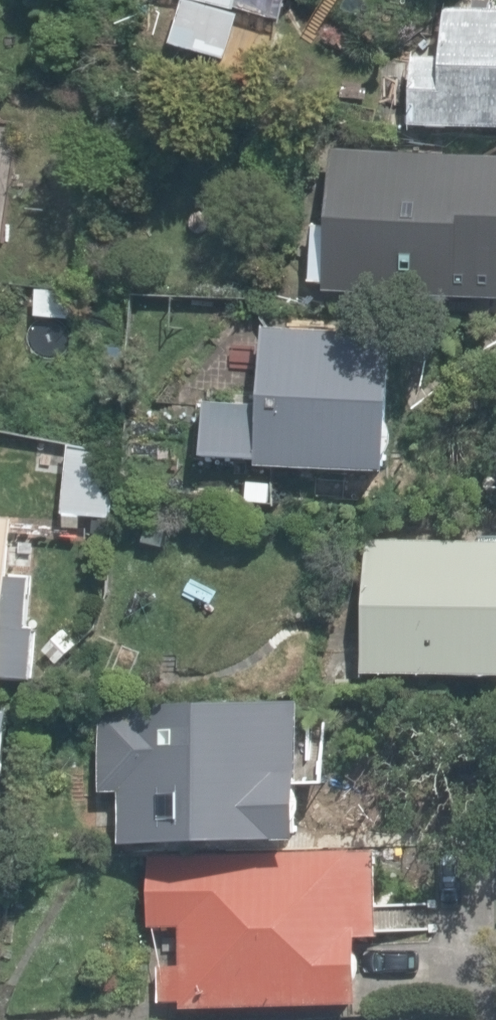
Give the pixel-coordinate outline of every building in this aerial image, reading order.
[(235,11),(237,0),(188,0),(235,11)] [(495,131),(495,10),(446,7),(443,57),(414,55),(410,127),(412,127),(495,131)] [(495,301),(495,159),(332,149),(324,290),(495,301)] [(389,473),(392,473),(397,333),(264,327),(261,404),(208,402),(208,403),(206,403),(204,457),(259,460),(258,468),(389,473)] [(114,520),(120,451),(70,447),(64,515),(114,520)] [(1,685),(2,676),(32,678),(35,630),(29,629),(32,578),(8,576),(12,520),(0,519),(0,685),(1,685)] [(495,675),(495,544),(369,541),(367,541),(365,652),(365,673),(403,674),(495,675)] [(56,665),(78,644),(66,630),(43,650),(56,665)] [(315,691),(364,691),(364,652),(315,651),(315,691)] [(124,791),(124,842),(304,841),(302,701),(120,703),(120,706),(120,713),(101,713),(102,791),(124,791)] [(5,781),(9,715),(0,714),(0,780),(5,781)] [(183,1002),(183,1009),(364,1004),(362,938),(385,937),(383,850),(152,857),(148,857),(151,927),(182,926),(183,965),(160,966),(161,1002),(183,1002)]
